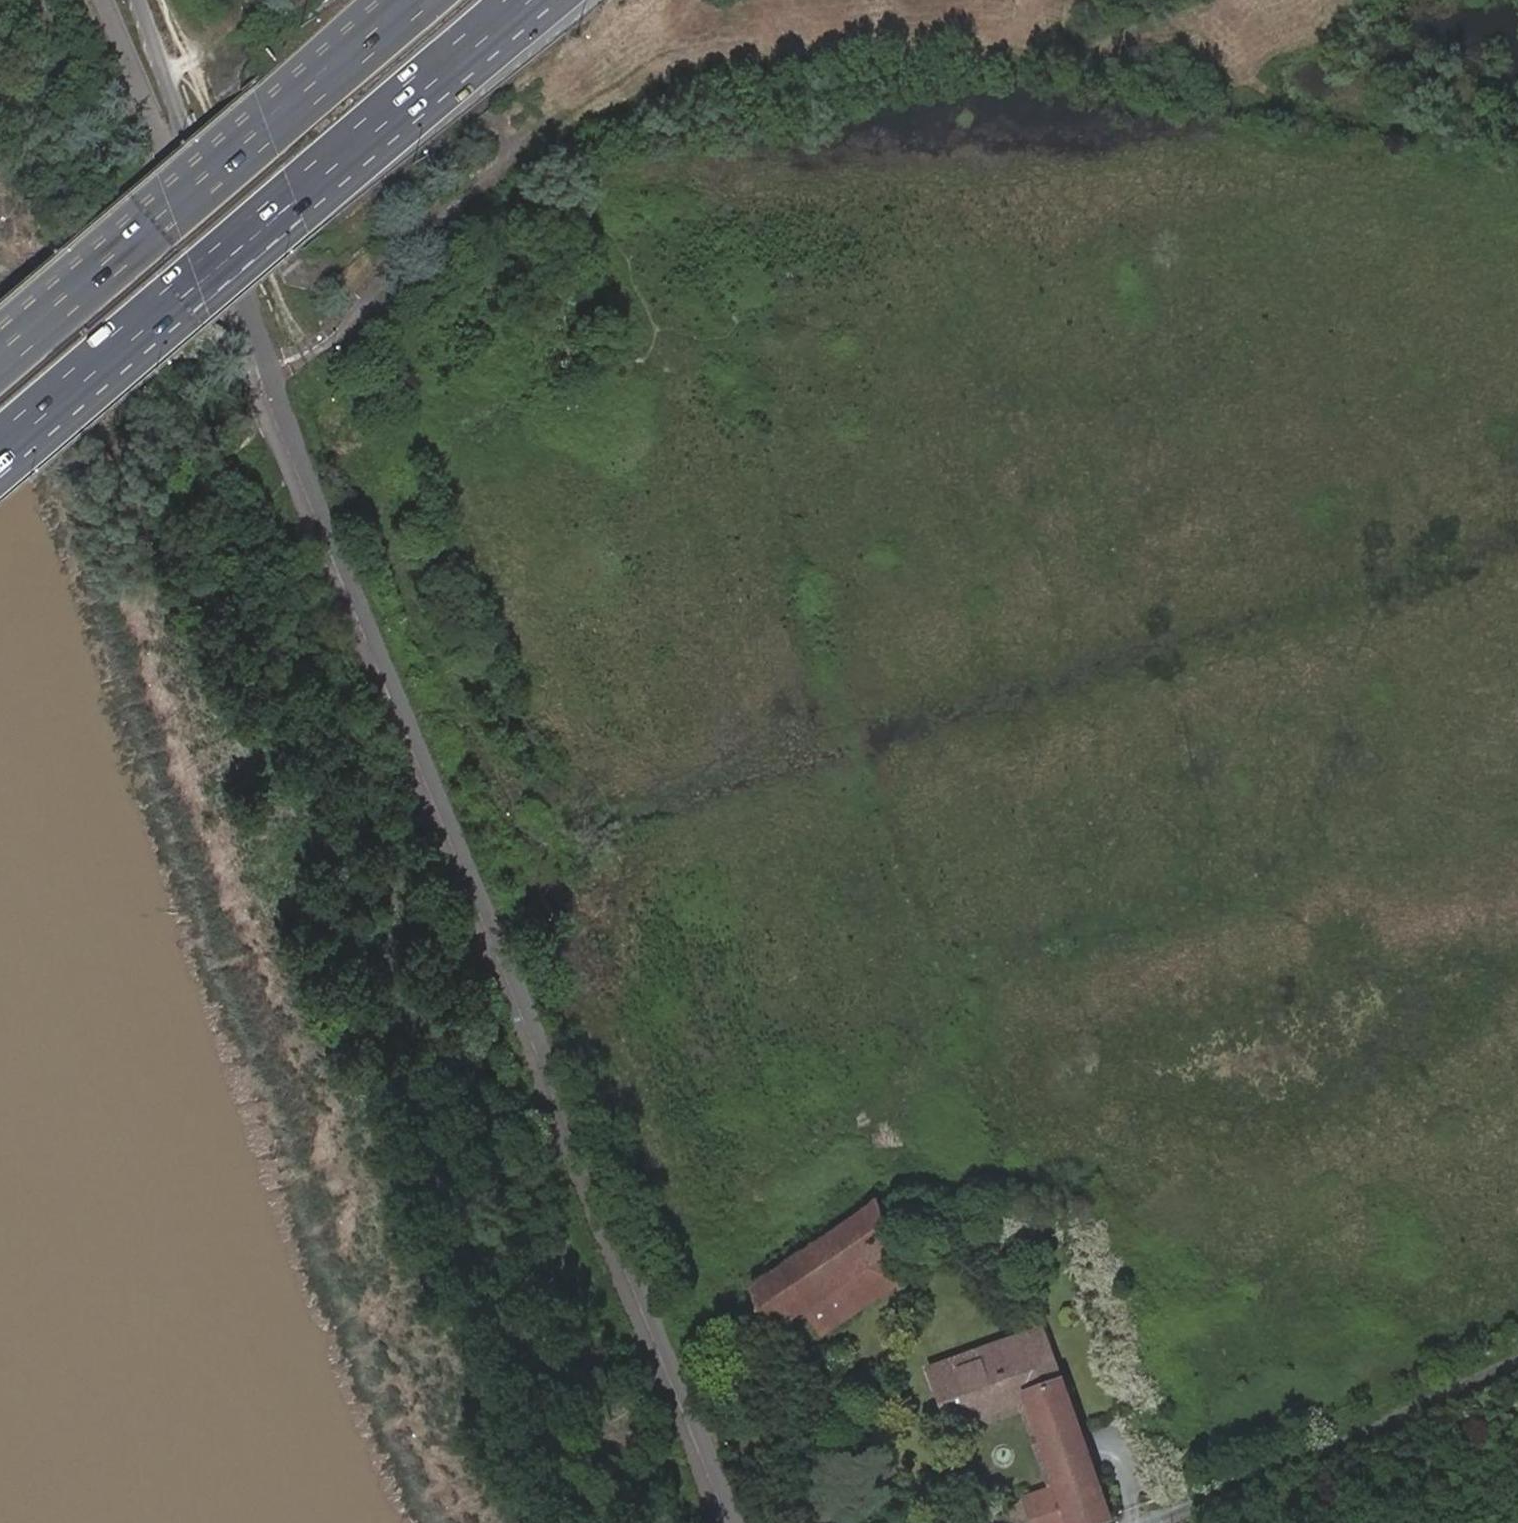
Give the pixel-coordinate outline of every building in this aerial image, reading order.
[(804,1305),(820,1333),(911,1280),(870,1210),(744,1283),(769,1325),(804,1305)] [(1107,1518),(1038,1327),(930,1368),(951,1425),(955,1424),(1028,1399),(1060,1487),(1073,1522),(1094,1522),(1107,1518)] [(1023,1497),(1032,1522),(1073,1522),(1060,1487),(1028,1399),(955,1424),(959,1435),(1021,1412),(1048,1489),(1023,1497)]
